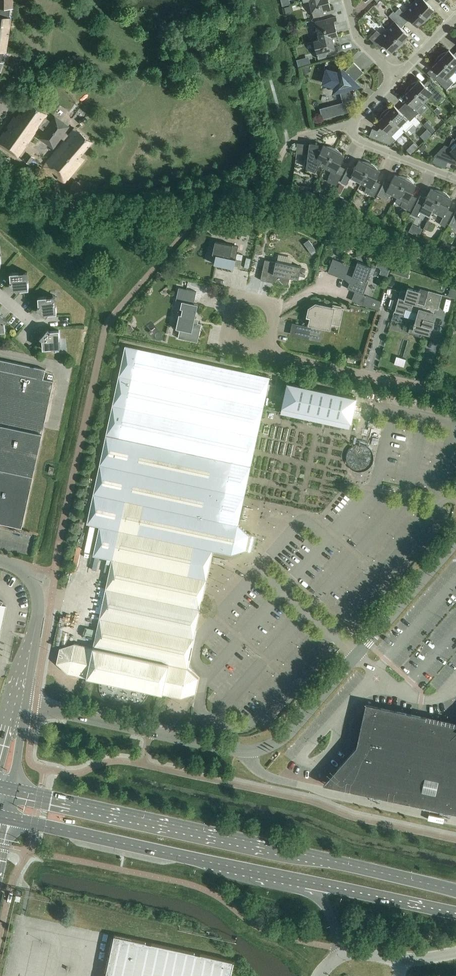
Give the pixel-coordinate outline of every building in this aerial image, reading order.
[(2,64),(0,64),(5,52),(10,18),(9,18),(11,7),(12,7),(12,0),(0,0),(0,69),(2,64)] [(314,17),(335,12),(333,5),(330,6),(329,0),(309,0),(314,17)] [(412,4),(428,20),(428,19),(429,18),(430,17),(431,16),(431,15),(432,14),(432,12),(432,11),(434,10),(426,2),(428,0),(416,0),(412,4)] [(399,8),(395,13),(405,23),(409,19),(417,27),(419,25),(420,25),(421,24),(423,23),(425,22),(427,21),(428,20),(412,4),(403,13),(399,8)] [(394,21),(386,30),(402,46),(403,45),(404,44),(405,42),(406,40),(407,38),(407,37),(409,35),(401,28),(405,23),(395,13),(393,11),(389,16),(394,21)] [(315,22),(319,40),(332,37),(338,35),(335,24),(338,23),(336,17),(315,22)] [(402,46),(386,30),(381,35),(377,31),(369,38),(380,49),(384,44),(392,52),(393,51),(395,50),(396,50),(398,49),(400,48),(401,46),(402,46)] [(319,40),(313,41),(318,59),(339,54),(337,47),(335,48),(332,37),(319,40)] [(438,57),(455,73),(455,71),(455,52),(453,55),(449,50),(447,52),(446,52),(445,53),(443,53),(441,54),(440,55),(438,57)] [(298,58),(300,64),(311,62),(309,56),(298,58)] [(438,57),(437,58),(436,60),(435,61),(434,63),(434,64),(434,65),(432,67),(440,75),(436,79),(446,90),(454,82),(454,83),(455,81),(455,74),(455,73),(438,57)] [(356,99),(355,94),(356,94),(355,91),(354,91),(353,87),(356,87),(357,83),(355,81),(363,72),(354,62),(345,71),(340,67),(338,73),(326,70),(323,83),(335,87),(333,93),(339,91),(343,103),(356,99)] [(409,86),(425,102),(430,97),(438,102),(444,96),(428,80),(424,84),(419,80),(418,81),(416,82),(415,82),(413,83),(412,84),(411,84),(409,86)] [(407,101),(403,106),(414,117),(415,117),(419,113),(417,111),(425,102),(409,86),(408,87),(407,88),(406,90),(405,92),(405,93),(404,94),(404,95),(402,97),(407,101)] [(17,157),(25,146),(24,145),(27,142),(28,143),(35,132),(38,127),(44,131),(39,138),(53,149),(61,138),(65,141),(43,168),(51,173),(53,171),(59,175),(57,178),(64,183),(84,159),(80,156),(92,143),(75,128),(69,135),(65,133),(69,126),(55,116),(51,121),(45,117),(47,114),(30,103),(22,114),(20,113),(16,118),(14,117),(7,127),(10,129),(7,134),(4,132),(0,139),(0,146),(17,157)] [(420,122),(415,117),(414,117),(403,106),(398,110),(394,105),(392,107),(389,108),(386,110),(383,112),(399,128),(402,131),(404,129),(406,132),(414,124),(416,126),(420,122)] [(330,117),(328,107),(320,109),(322,119),(330,117)] [(399,128),(383,112),(383,113),(382,114),(381,115),(380,116),(380,118),(379,119),(379,121),(377,122),(381,127),(377,131),(372,129),(369,137),(390,145),(395,140),(391,136),(399,128)] [(455,140),(453,138),(451,140),(450,146),(448,147),(445,146),(434,156),(455,165),(455,164),(455,142),(454,140),(455,140)] [(307,153),(307,142),(297,142),(297,152),(307,153)] [(319,165),(325,168),(335,148),(334,148),(331,147),(330,146),(329,146),(327,146),(325,146),(323,145),(321,150),(318,149),(318,144),(309,143),(306,168),(315,172),(319,165)] [(335,148),(325,168),(331,171),(327,182),(336,186),(345,169),(344,171),(338,168),(344,156),(342,155),(342,154),(341,153),(339,151),(338,150),(337,149),(336,149),(335,148)] [(30,165),(34,158),(28,154),(24,160),(30,165)] [(350,178),(360,184),(371,163),(370,163),(368,162),(366,162),(364,161),(363,161),(361,161),(359,161),(354,170),(348,168),(340,183),(346,185),(350,178)] [(371,163),(360,184),(366,187),(364,192),(374,197),(380,184),(375,181),(380,171),(378,170),(377,169),(376,168),(375,167),(374,166),(373,165),(372,164),(371,163)] [(390,195),(396,198),(407,177),(405,177),(404,176),(402,176),(400,176),(399,175),(397,176),(395,175),(390,184),(384,182),(377,195),(387,200),(390,195)] [(407,177),(396,198),(402,201),(400,206),(410,211),(417,198),(411,195),(416,185),(414,184),(413,183),(413,182),(412,181),(411,180),(410,180),(409,179),(408,178),(407,177)] [(78,183),(74,180),(73,182),(68,192),(82,198),(88,184),(80,180),(78,183)] [(340,194),(344,187),(340,184),(336,192),(340,194)] [(433,212),(443,192),(440,190),(436,190),(433,190),(431,189),(426,199),(420,196),(411,214),(417,217),(419,212),(429,217),(432,211),(433,212)] [(443,192),(433,212),(443,217),(439,224),(445,227),(453,212),(447,209),(452,199),(450,198),(449,197),(449,196),(448,195),(447,195),(446,194),(445,193),(444,192),(443,192)] [(247,233),(249,226),(237,223),(236,231),(247,233)] [(216,255),(214,264),(234,268),(238,246),(215,241),(212,254),(216,255)] [(347,289),(355,292),(362,294),(367,281),(366,281),(371,267),(357,262),(355,267),(333,259),(327,273),(350,282),(347,289)] [(260,280),(288,286),(290,278),(298,280),(301,267),(276,261),(275,262),(265,260),(260,280)] [(395,266),(392,273),(400,275),(402,268),(395,266)] [(8,285),(18,293),(20,290),(29,290),(27,272),(10,273),(10,282),(8,285)] [(180,330),(178,338),(197,343),(201,324),(197,323),(198,321),(197,319),(195,319),(198,305),(194,304),(196,292),(179,288),(176,301),(182,302),(176,329),(180,330)] [(438,310),(442,295),(420,289),(420,292),(408,288),(407,292),(400,291),(394,312),(404,315),(406,310),(418,313),(415,324),(413,324),(413,325),(410,325),(408,333),(421,337),(422,332),(429,334),(431,328),(432,328),(434,321),(433,321),(435,313),(433,313),(435,309),(438,310)] [(36,309),(46,317),(48,314),(57,314),(55,296),(38,297),(38,306),(36,309)] [(379,310),(381,301),(365,296),(362,305),(379,310)] [(310,324),(308,323),(308,324),(309,324),(308,328),(293,325),(291,334),(320,340),(322,327),(329,328),(331,319),(339,321),(342,310),(316,304),(309,308),(307,318),(311,318),(310,324)] [(42,341),(43,349),(60,348),(59,330),(50,331),(48,329),(39,338),(42,341)] [(269,377),(138,349),(125,346),(87,524),(99,526),(93,556),(112,560),(93,647),(74,643),(60,648),(56,663),(68,674),(73,675),(80,677),(94,680),(99,681),(150,692),(154,693),(168,695),(176,697),(181,698),(195,693),(199,678),(187,668),(194,636),(213,551),(231,555),(246,550),(248,543),(249,535),(238,525),(244,497),(269,377)] [(1,523),(1,524),(22,528),(53,381),(43,379),(45,369),(0,360),(0,523),(1,523)] [(356,398),(287,383),(281,407),(351,422),(356,398)] [(248,543),(246,550),(250,551),(254,552),(257,536),(253,535),(249,535),(248,543)] [(95,622),(98,608),(85,606),(83,620),(95,622)] [(455,813),(455,723),(366,703),(356,746),(325,782),(323,784),(455,813)] [(232,961),(114,935),(105,975),(229,975),(232,961)]
